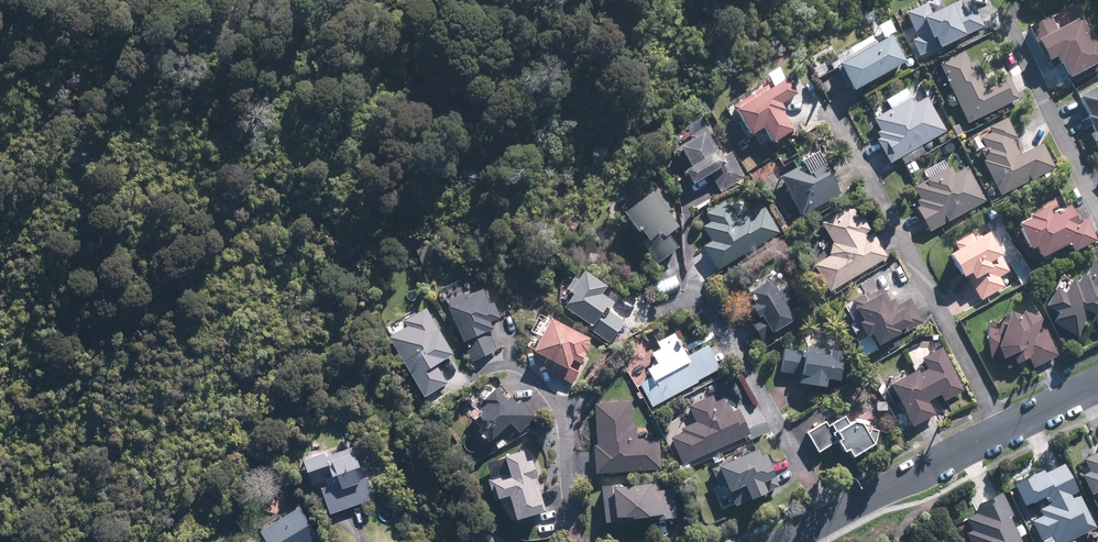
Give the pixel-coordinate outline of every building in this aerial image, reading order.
[(900,17),(912,38),(907,41),(916,58),(931,49),(934,54),(980,29),(965,0),(956,0),(939,9),(934,0),(932,0),(900,17)] [(888,40),(884,42),(882,39),(872,45),(867,36),(830,58),(835,67),(830,70),(845,96),(898,66),(896,64),(901,61),(888,40)] [(962,51),(935,65),(963,125),(1015,101),(1004,76),(983,86),(973,64),(968,65),(962,51)] [(776,68),(763,76),(768,86),(725,111),(743,141),(758,133),(766,147),(791,133),(779,112),(781,111),(777,105),(792,96),(776,68)] [(1071,100),(1081,119),(1079,121),(1087,136),(1085,137),(1092,151),(1097,148),(1097,85),(1071,100)] [(901,91),(881,102),(886,113),(869,123),(875,133),(873,134),(876,140),(872,142),(886,166),(897,160),(900,165),(922,153),(919,148),(934,139),(937,144),(947,138),(923,97),(909,105),(901,91)] [(701,116),(689,123),(696,134),(680,143),(692,164),(685,168),(695,185),(712,176),(720,191),(750,174),(735,149),(728,153),(724,147),(721,149),(701,116)] [(1014,138),(1004,118),(966,138),(975,157),(978,155),(981,161),(978,162),(996,197),(1053,169),(1041,146),(1018,157),(1010,141),(1014,138)] [(776,167),(802,214),(842,192),(820,152),(797,165),(793,158),(776,167)] [(927,180),(911,189),(917,200),(913,202),(915,207),(913,209),(926,233),(983,203),(964,167),(951,174),(944,161),(923,172),(927,180)] [(656,190),(626,212),(648,244),(647,246),(659,263),(682,247),(672,233),(682,227),(668,207),(673,203),(663,188),(658,192),(656,190)] [(740,219),(728,199),(706,213),(711,222),(705,225),(713,240),(705,244),(719,268),(780,232),(764,205),(740,219)] [(832,254),(815,263),(831,290),(888,255),(856,202),(823,222),(835,241),(832,254)] [(1039,210),(1020,220),(1021,223),(1004,231),(1009,242),(1014,240),(1020,254),(1029,250),(1033,260),(1064,246),(1067,253),(1092,242),(1082,221),(1070,226),(1062,209),(1043,218),(1039,210)] [(968,234),(951,244),(954,251),(942,258),(956,282),(962,278),(976,303),(1013,281),(986,233),(972,241),(968,234)] [(1089,264),(1081,281),(1074,278),(1069,287),(1065,285),(1059,297),(1047,291),(1038,311),(1051,317),(1046,326),(1073,339),(1082,321),(1097,328),(1097,269),(1089,264)] [(576,294),(567,307),(595,326),(592,331),(610,343),(625,320),(609,309),(617,297),(607,291),(612,284),(588,268),(580,279),(576,276),(568,288),(576,294)] [(876,275),(859,284),(864,294),(852,301),(863,321),(860,323),(868,337),(876,333),(882,345),(925,321),(911,297),(898,304),(895,298),(892,299),(886,287),(883,289),(876,275)] [(781,289),(775,278),(747,293),(758,316),(752,319),(762,338),(799,320),(794,311),(803,307),(791,284),(781,289)] [(490,287),(451,305),(476,359),(498,349),(490,330),(496,327),(494,321),(503,317),(490,287)] [(415,309),(387,325),(428,395),(449,383),(438,362),(454,353),(428,307),(417,314),(415,309)] [(595,337),(551,314),(549,318),(540,313),(531,330),(539,334),(533,347),(571,367),(565,379),(573,383),(580,369),(573,366),(577,358),(583,361),(595,337)] [(1016,315),(1015,319),(1001,318),(1000,323),(987,322),(987,337),(982,340),(988,363),(994,360),(996,363),(998,362),(1002,371),(1023,361),(1028,371),(1056,357),(1043,331),(1033,336),(1036,317),(1016,315)] [(654,375),(640,383),(653,406),(722,367),(709,344),(690,355),(677,331),(659,341),(662,346),(654,351),(660,361),(649,367),(654,375)] [(836,340),(807,339),(806,349),(783,347),(781,372),(801,373),(801,383),(828,384),(829,379),(846,380),(847,358),(842,358),(842,349),(835,349),(836,340)] [(966,389),(944,346),(923,356),(929,367),(922,370),(921,369),(893,383),(913,423),(938,410),(933,399),(942,395),(945,400),(966,389)] [(714,380),(686,392),(696,421),(682,427),(684,431),(672,436),(684,463),(754,433),(743,409),(737,412),(729,393),(721,397),(714,380)] [(537,417),(522,399),(519,402),(513,394),(508,397),(500,388),(489,396),(493,400),(484,407),(486,411),(479,416),(484,422),(481,424),(493,439),(513,422),(521,431),(537,417)] [(633,400),(598,403),(599,442),(596,442),(598,474),(659,469),(656,434),(635,436),(633,400)] [(876,442),(864,420),(857,419),(851,422),(847,415),(829,426),(827,423),(809,432),(820,452),(843,439),(848,449),(851,447),(855,454),(876,442)] [(323,486),(332,512),(377,496),(358,444),(331,454),(329,449),(306,457),(315,483),(326,479),(328,484),(323,486)] [(1092,446),(1095,453),(1080,460),(1085,473),(1078,477),(1086,496),(1095,493),(1097,500),(1097,444),(1092,446)] [(762,446),(714,467),(721,487),(726,485),(735,506),(772,490),(768,481),(780,476),(770,451),(765,453),(762,446)] [(527,448),(506,453),(512,475),(497,479),(502,496),(515,493),(521,517),(546,511),(538,481),(541,480),(536,458),(530,460),(527,448)] [(1016,483),(1026,504),(1048,493),(1051,501),(1041,506),(1044,512),(1032,518),(1044,541),(1055,541),(1065,541),(1088,530),(1092,537),(1097,534),(1097,528),(1080,494),(1073,498),(1070,492),(1074,490),(1059,461),(1016,483)] [(658,488),(657,480),(601,485),(604,523),(677,517),(675,487),(658,488)] [(1020,536),(1027,533),(1023,522),(1016,525),(1011,514),(1013,513),(1003,490),(981,500),(984,507),(966,515),(970,525),(960,530),(966,541),(1023,541),(1020,536)] [(298,503),(258,529),(267,541),(309,541),(320,535),(298,503)]
